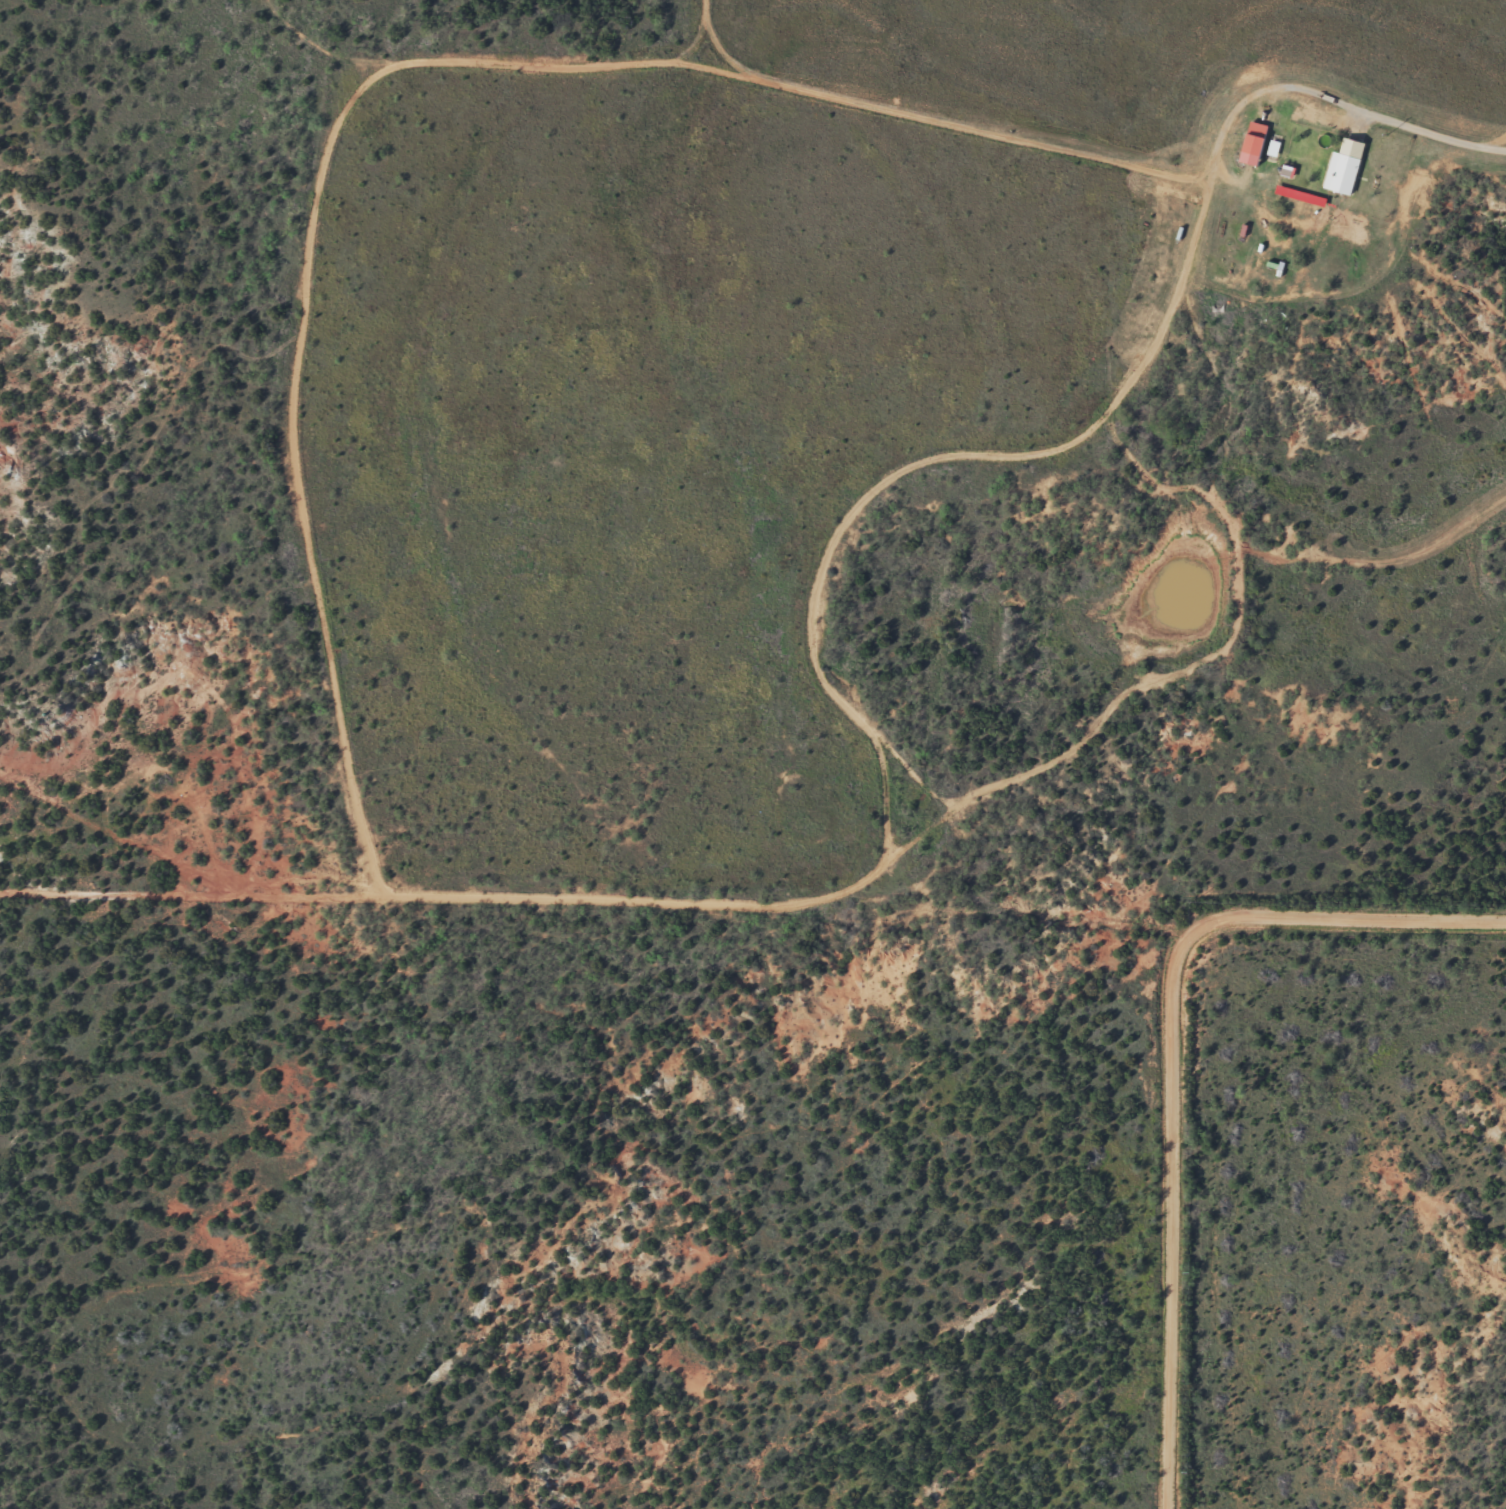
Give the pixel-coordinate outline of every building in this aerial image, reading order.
[(1271,125),(1251,125),(1250,165),(1270,166),(1271,125)] [(1348,199),(1359,161),(1331,153),(1320,191),(1348,199)]
